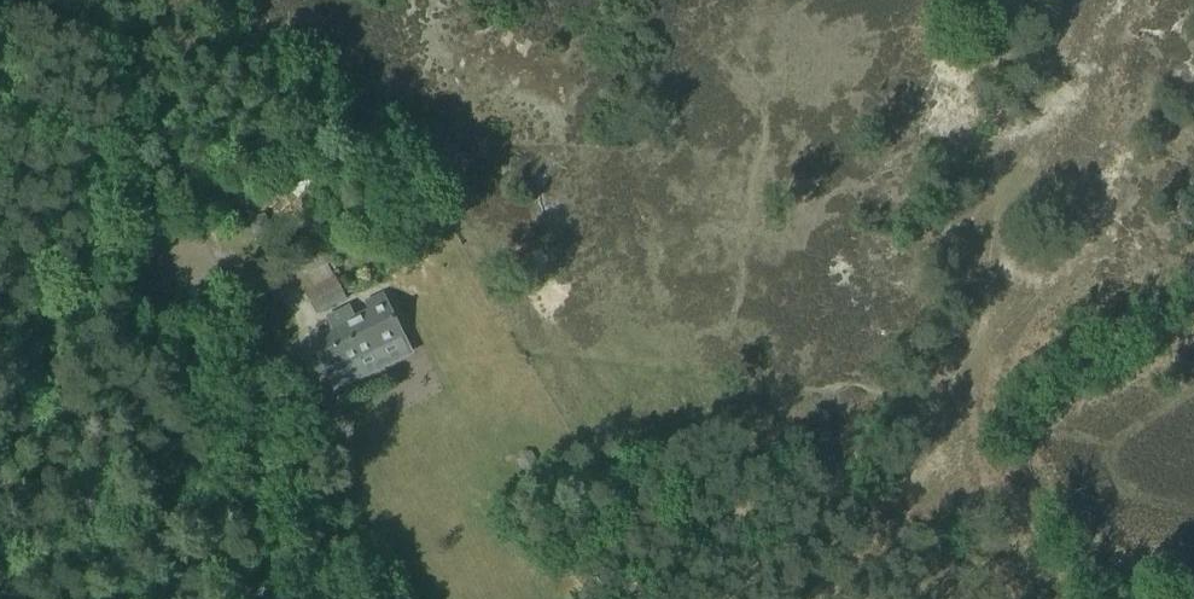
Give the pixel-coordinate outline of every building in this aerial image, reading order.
[(265,217),(248,225),(256,241),(273,232),(265,217)] [(317,317),(346,304),(335,281),(340,278),(328,251),(297,265),(309,289),(305,291),(317,317)] [(321,360),(312,364),(315,368),(315,369),(318,375),(327,371),(338,395),(413,359),(401,335),(382,296),(368,302),(373,312),(354,319),(349,308),(328,319),(334,332),(313,342),(321,360)]
